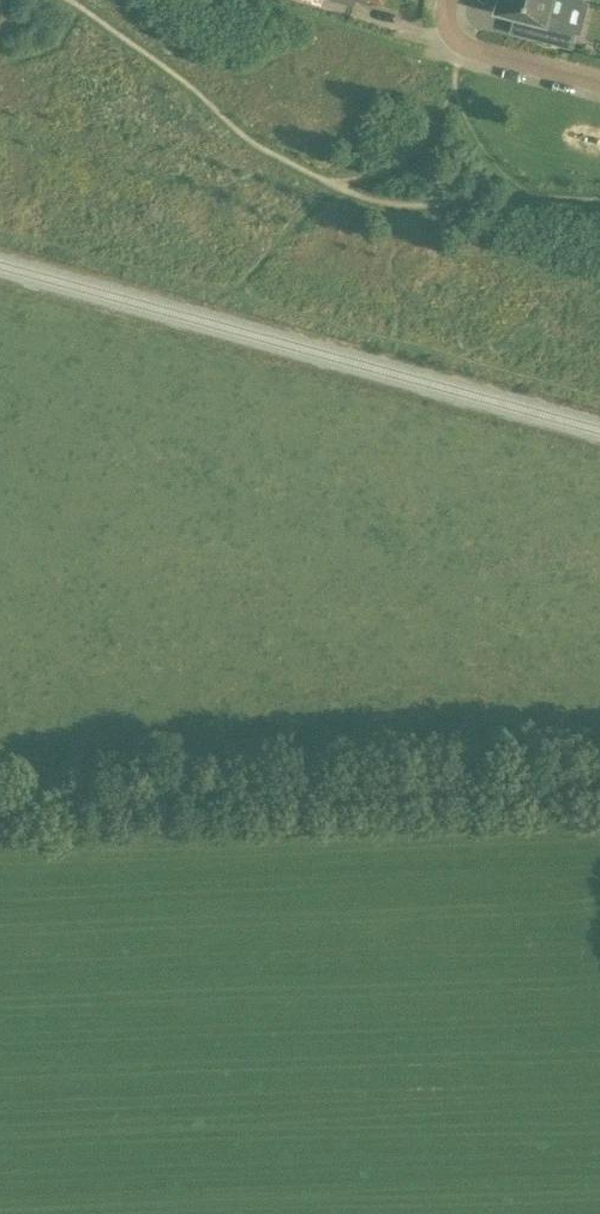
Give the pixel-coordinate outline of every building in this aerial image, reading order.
[(491,6),(495,7),(494,13),(543,26),(540,41),(570,48),(574,32),(561,29),(564,18),(548,14),(552,0),(492,0),(491,6)]
